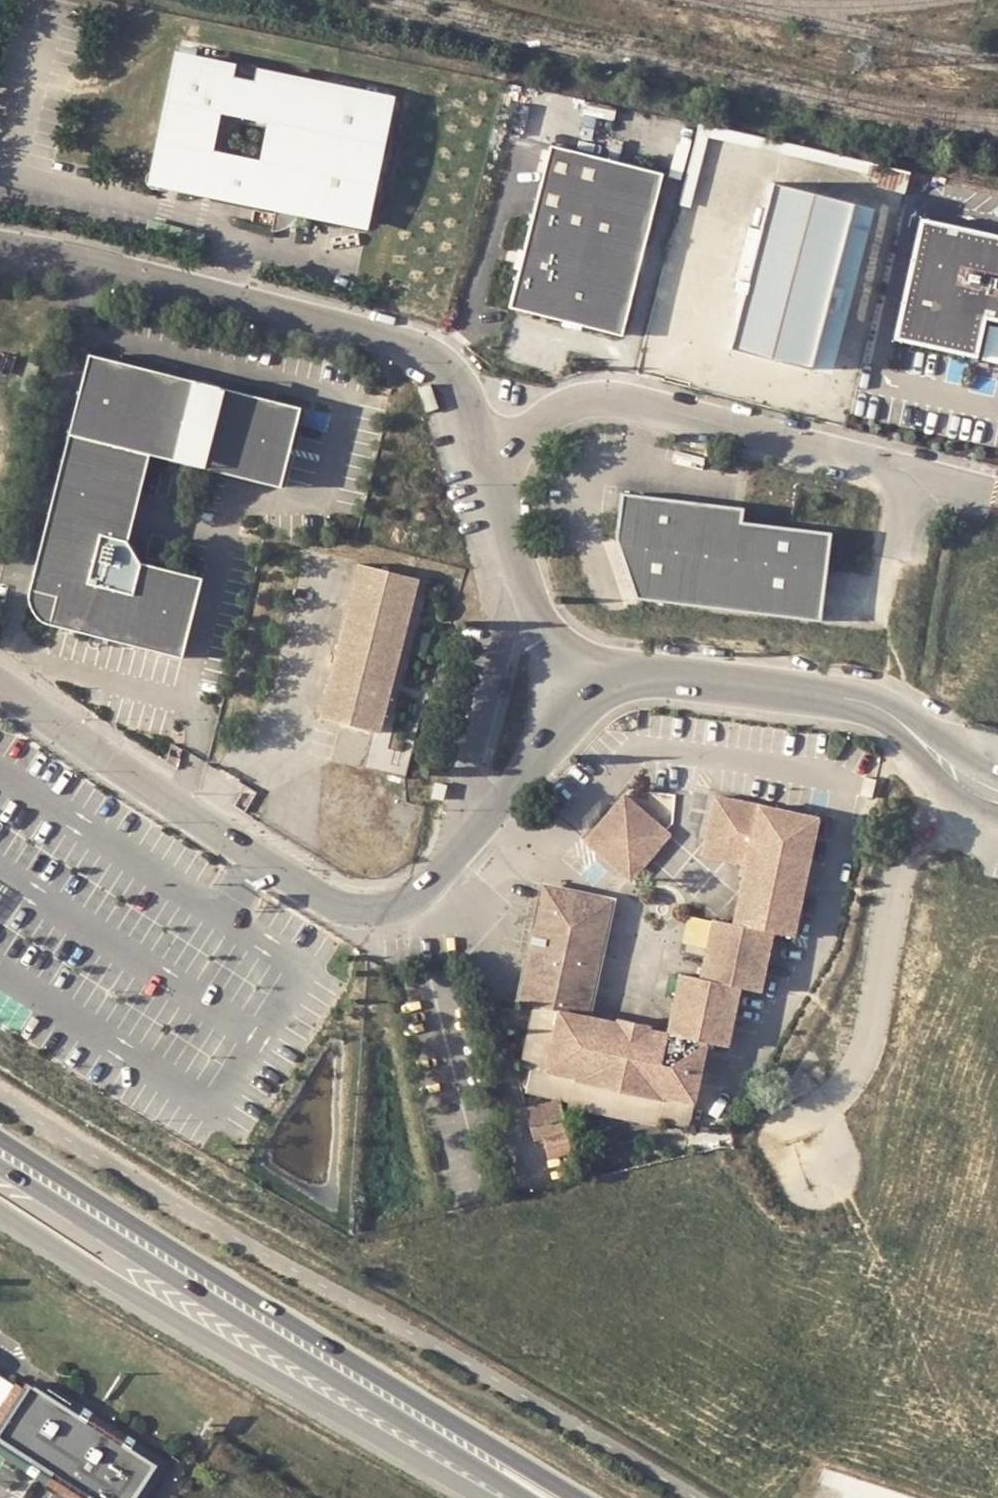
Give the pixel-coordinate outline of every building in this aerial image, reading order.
[(370,229),(398,96),(175,49),(147,183),(370,229)] [(620,335),(663,174),(552,144),(509,305),(620,335)] [(853,193),(772,172),(728,344),(810,363),(853,193)] [(877,199),(853,193),(810,363),(834,369),(877,199)] [(944,226),(921,221),(897,341),(977,356),(980,340),(983,325),(984,317),(997,320),(997,236),(944,226)] [(82,350),(19,589),(19,593),(19,594),(19,598),(19,602),(22,607),(25,611),(32,616),(33,617),(37,618),(172,654),(193,574),(131,559),(119,536),(141,450),(220,471),(272,484),(293,405),(82,350)] [(419,389),(427,412),(440,407),(431,384),(419,389)] [(738,506),(615,491),(609,537),(630,595),(814,617),(826,531),(737,520),(738,506)] [(421,575),(359,559),(320,714),(335,716),(382,727),(421,575)] [(382,727),(335,716),(326,758),(399,776),(410,733),(382,727)] [(431,774),(430,788),(441,788),(441,774),(431,774)] [(864,776),(861,794),(871,797),(875,778),(864,776)] [(672,966),(659,1025),(638,1021),(639,1016),(610,1009),(609,1014),(573,1004),(543,999),(537,1060),(566,1067),(565,1072),(654,1092),(655,1087),(684,1094),(698,1034),(718,1039),(732,980),(752,984),(766,925),(786,929),(813,811),(712,788),(698,848),(740,858),(727,916),(706,911),(693,970),(672,966)] [(625,791),(586,837),(595,844),(633,877),(672,830),(625,791)] [(599,894),(536,879),(508,993),(523,995),(543,999),(573,1004),(599,894)] [(543,999),(523,995),(511,1060),(523,1063),(519,1084),(560,1096),(559,1100),(649,1119),(650,1114),(679,1120),(684,1094),(655,1087),(654,1092),(565,1072),(566,1067),(537,1060),(543,999)] [(517,1114),(518,1120),(552,1115),(549,1096),(514,1101),(517,1114)] [(552,1115),(518,1120),(521,1136),(556,1130),(552,1115)] [(0,1373),(0,1403),(13,1381),(0,1373)] [(1,1441),(87,1497),(140,1497),(160,1470),(35,1386),(1,1441)]
